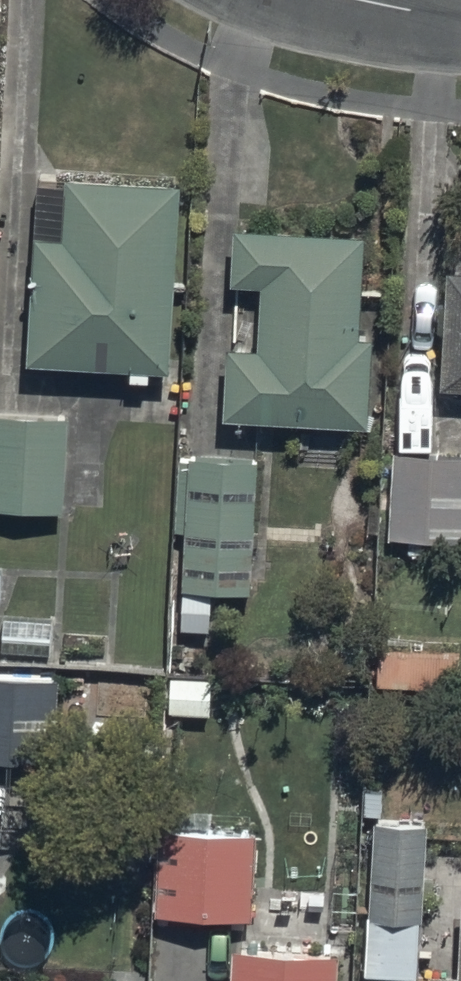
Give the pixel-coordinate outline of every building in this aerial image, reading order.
[(174,376),(184,188),(43,181),(34,370),(174,376)] [(370,239),(239,231),(236,288),(265,290),(261,354),(233,352),(229,424),(372,432),(377,343),(364,343),(370,239)] [(451,392),(460,392),(460,280),(455,280),(451,392)] [(70,424),(0,419),(0,509),(65,513),(70,424)] [(395,455),(392,543),(460,546),(460,458),(395,455)] [(254,595),(258,465),(177,462),(175,536),(189,536),(186,634),(216,635),(218,594),(254,595)] [(0,639),(0,650),(52,652),(53,615),(1,613),(0,639)] [(0,682),(0,773),(57,775),(59,684),(0,682)] [(417,972),(424,820),(370,817),(363,969),(417,972)] [(160,839),(156,924),(255,928),(259,843),(160,839)] [(245,959),(243,980),(344,980),(345,966),(245,959)]
